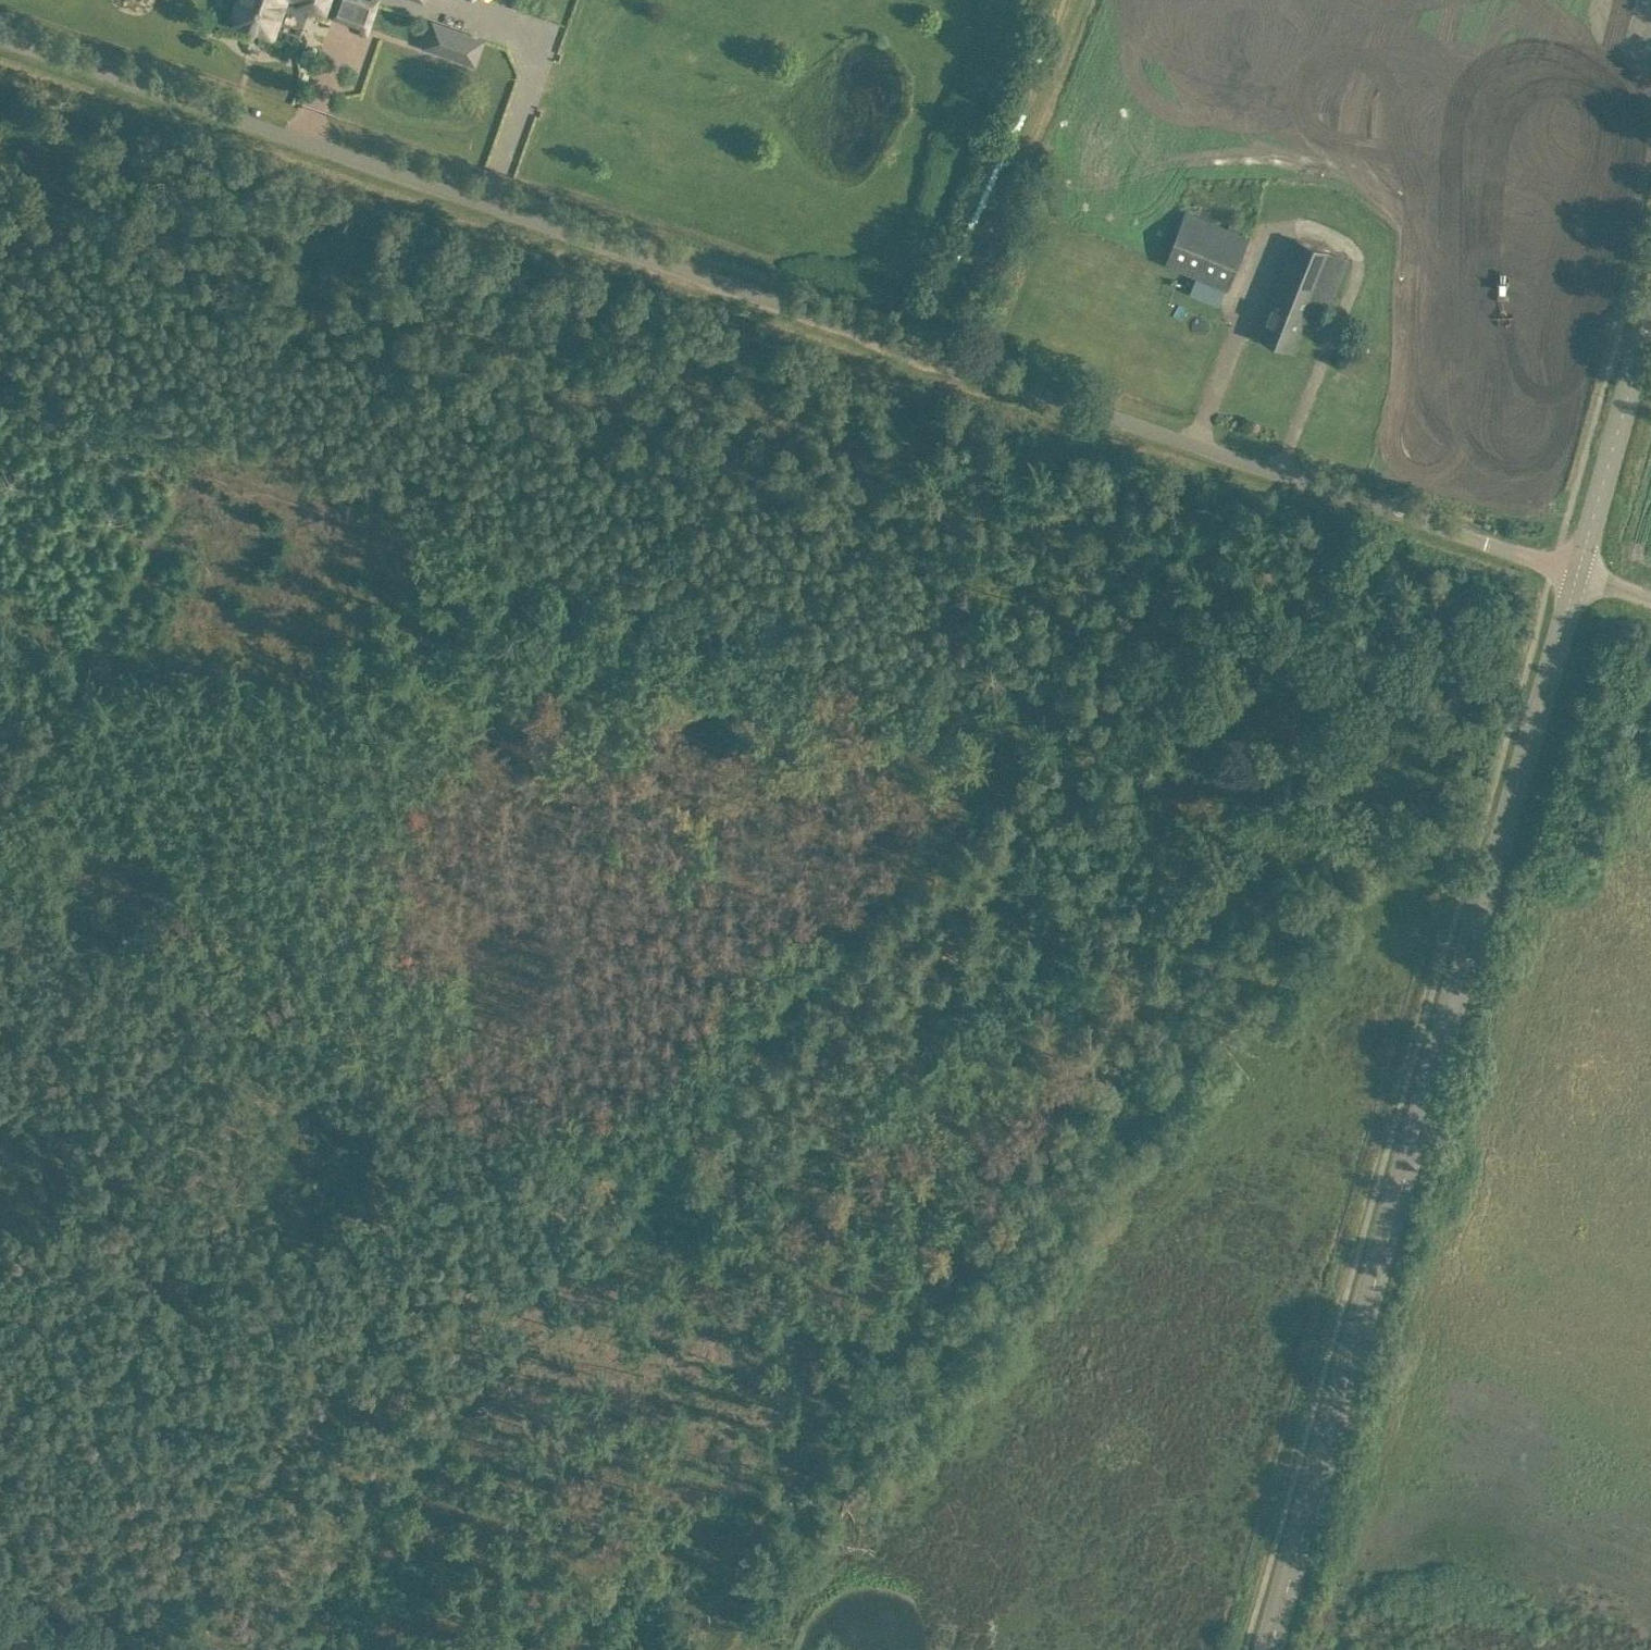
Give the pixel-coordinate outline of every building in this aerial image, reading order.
[(239,0),(232,21),(273,35),(285,0),(238,0),(239,0)] [(299,2),(324,11),(328,0),(300,0),(299,2)] [(339,13),(368,22),(375,0),(342,0),(339,13)] [(424,46),(462,59),(471,33),(433,20),(424,46)] [(1187,211),(1173,243),(1166,262),(1228,288),(1255,224),(1233,214),(1227,228),(1187,211)] [(1320,326),(1328,308),(1349,258),(1300,237),(1259,335),(1291,349),(1304,319),(1320,326)]
